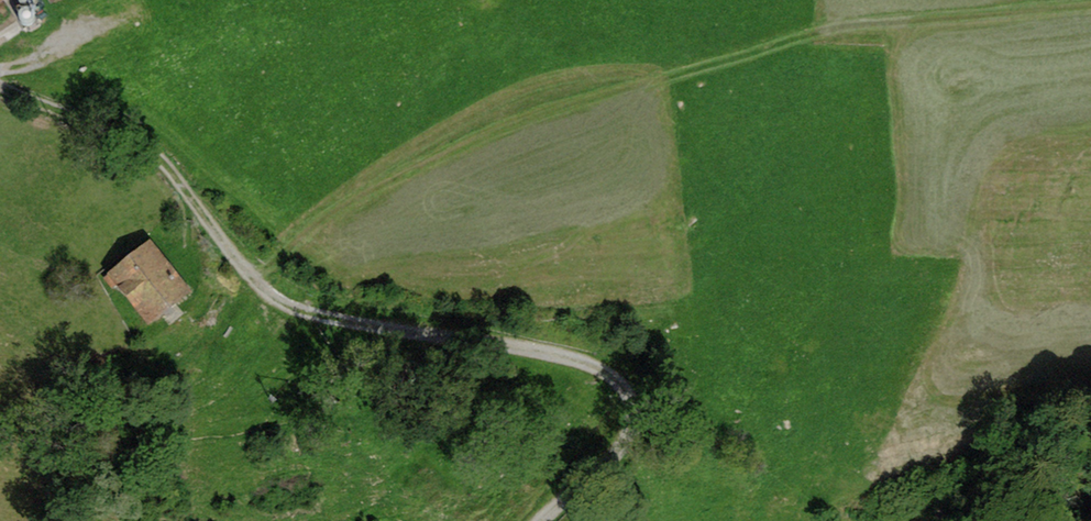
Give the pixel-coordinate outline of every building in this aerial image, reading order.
[(17,0),(0,0),(0,9),(17,0)] [(175,297),(140,246),(96,276),(131,327),(175,297)]
